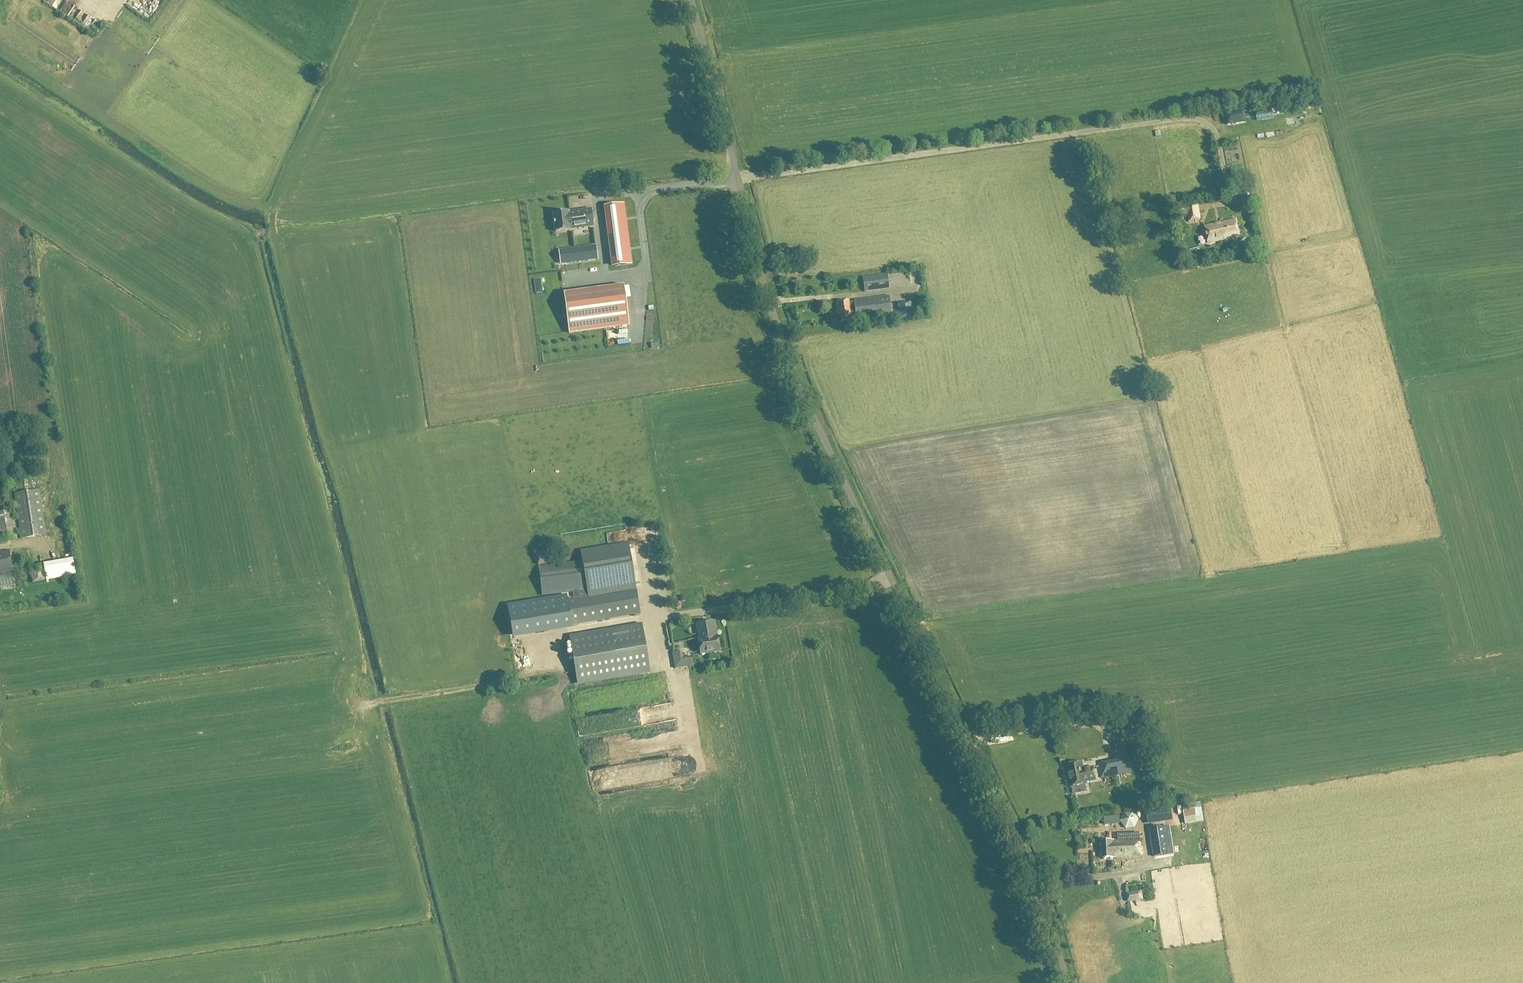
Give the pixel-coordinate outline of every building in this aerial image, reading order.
[(62,8),(67,0),(58,0),(55,4),(62,8)] [(85,22),(91,25),(95,16),(90,13),(85,22)] [(98,16),(89,25),(97,32),(106,23),(98,16)] [(1258,119),(1274,118),(1273,110),(1257,111),(1258,119)] [(1226,126),(1245,123),(1244,111),(1243,111),(1225,114),(1226,126)] [(1248,189),(1244,190),(1247,203),(1243,204),(1244,207),(1252,206),(1248,189)] [(608,216),(625,214),(623,204),(607,206),(608,216)] [(1201,222),(1197,205),(1182,207),(1183,208),(1173,208),(1174,217),(1188,215),(1190,223),(1201,222)] [(553,213),(555,232),(570,230),(569,229),(592,227),(591,211),(568,213),(568,212),(553,213)] [(608,216),(613,256),(630,254),(625,214),(608,216)] [(1208,244),(1238,237),(1235,220),(1204,227),(1208,244)] [(558,250),(560,265),(596,260),(594,245),(558,250)] [(630,254),(613,256),(615,266),(631,264),(630,254)] [(912,270),(890,271),(891,286),(913,284),(912,270)] [(864,292),(889,288),(887,274),(862,278),(864,292)] [(623,285),(603,288),(608,328),(629,325),(623,285)] [(603,288),(583,291),(589,330),(608,328),(603,288)] [(589,330),(583,291),(564,293),(569,333),(589,330)] [(837,302),(840,323),(851,322),(851,320),(856,319),(856,320),(891,316),(889,296),(853,301),(854,303),(848,303),(848,301),(837,302)] [(912,319),(910,303),(897,305),(899,321),(912,319)] [(14,494),(20,539),(45,535),(38,491),(14,494)] [(16,539),(11,510),(0,512),(0,542),(16,539)] [(627,544),(580,552),(582,562),(584,562),(588,596),(635,588),(627,544)] [(0,552),(0,574),(11,573),(8,551),(0,552)] [(537,566),(555,564),(553,551),(535,553),(537,566)] [(43,564),(46,580),(76,575),(73,559),(43,564)] [(566,594),(507,604),(513,635),(573,625),(639,614),(635,588),(588,596),(584,562),(582,562),(538,568),(542,596),(572,592),(573,597),(567,598),(566,594)] [(13,585),(11,574),(0,576),(0,587),(13,585)] [(698,639),(700,655),(720,652),(718,636),(716,636),(713,622),(697,624),(699,639),(698,639)] [(641,625),(570,638),(578,684),(649,672),(641,625)] [(681,650),(674,651),(676,664),(693,661),(690,645),(680,647),(681,650)] [(1098,765),(1100,778),(1132,773),(1130,760),(1098,765)] [(1066,772),(1065,773),(1065,777),(1067,778),(1068,787),(1084,785),(1083,783),(1093,781),(1091,768),(1084,769),(1084,770),(1082,771),(1080,763),(1065,765),(1066,772)] [(1071,793),(1085,791),(1084,785),(1070,787),(1071,793)] [(1185,800),(1183,791),(1172,793),(1174,802),(1185,800)] [(1196,823),(1196,820),(1202,819),(1200,802),(1182,805),(1185,824),(1196,823)] [(1147,826),(1173,821),(1170,806),(1145,810),(1147,826)] [(1134,828),(1139,819),(1132,812),(1123,814),(1119,822),(1125,829),(1134,828)] [(1168,825),(1148,828),(1153,855),(1173,851),(1168,825)] [(1117,834),(1117,841),(1100,841),(1101,859),(1114,858),(1114,860),(1140,859),(1139,839),(1139,833),(1117,834)] [(1132,881),(1146,880),(1145,871),(1131,872),(1132,881)] [(1127,902),(1142,900),(1141,891),(1126,894),(1127,902)]
